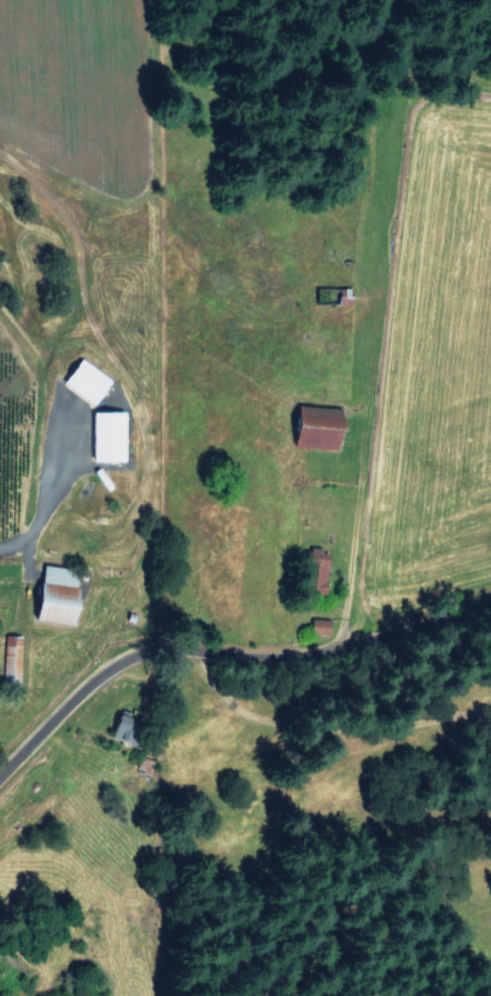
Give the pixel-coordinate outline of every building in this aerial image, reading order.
[(60,383),(92,402),(107,377),(74,357),(60,383)] [(336,446),(337,406),(293,405),(292,445),(336,446)] [(121,411),(88,411),(89,460),(122,460),(121,411)] [(69,623),(75,568),(39,565),(35,601),(36,601),(34,619),(69,623)] [(309,633),(327,634),(328,619),(310,618),(309,633)] [(19,635),(3,635),(1,683),(17,684),(19,635)] [(133,719),(115,714),(108,737),(126,742),(133,719)]
